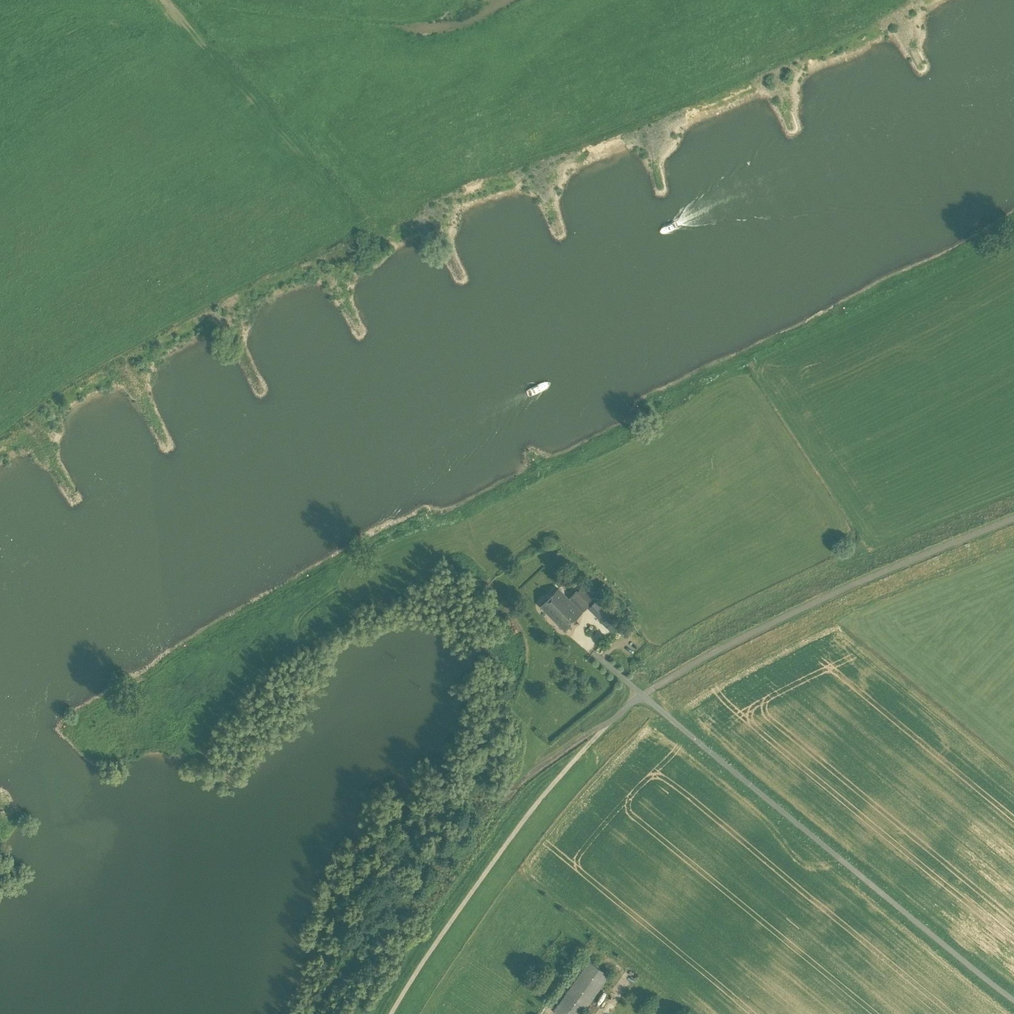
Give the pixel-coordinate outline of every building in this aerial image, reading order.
[(569,598),(559,588),(541,605),(565,629),(590,604),(576,590),(569,598)] [(613,631),(626,618),(601,594),(589,608),(613,631)] [(609,975),(589,961),(554,1010),(559,1013),(582,1013),(609,975)]
